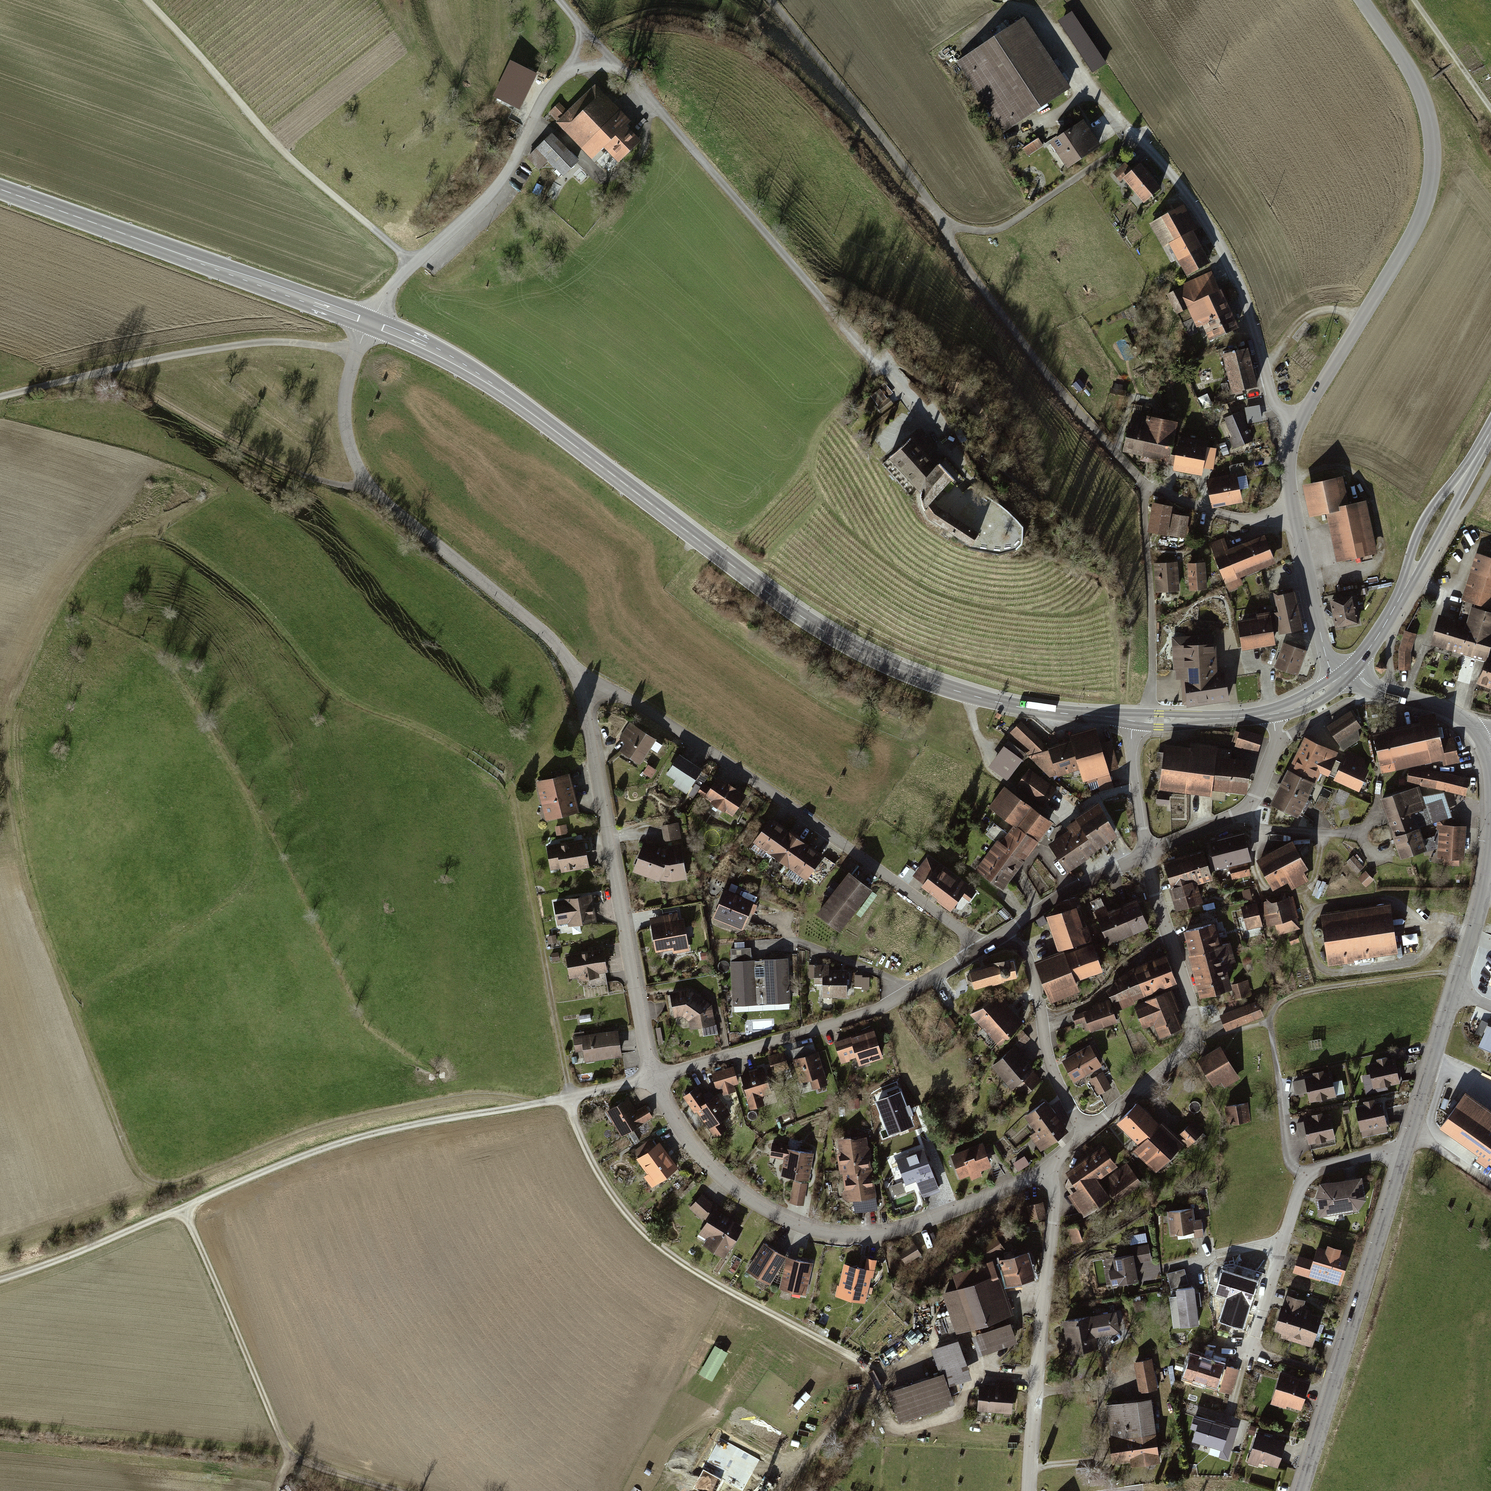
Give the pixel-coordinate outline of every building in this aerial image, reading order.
[(1073,12),(1060,21),(1093,72),(1106,63),(1073,12)] [(1027,17),(958,62),(1005,134),(1074,89),(1027,17)] [(510,58),(493,96),(521,108),(538,71),(510,58)] [(634,122),(597,84),(569,112),(561,104),(549,115),(593,161),(607,148),(620,162),(642,142),(628,128),(634,122)] [(1086,121),(1052,143),(1069,170),(1104,147),(1086,121)] [(580,163),(553,136),(531,158),(542,170),(549,163),(564,179),(580,163)] [(1039,136),(1023,146),(1029,155),(1045,145),(1039,136)] [(1165,190),(1143,165),(1126,180),(1148,205),(1165,190)] [(1200,230),(1186,205),(1151,225),(1164,249),(1172,245),(1190,278),(1214,264),(1196,232),(1200,230)] [(1212,343),(1243,329),(1225,290),(1221,292),(1212,273),(1182,287),(1184,290),(1169,297),(1178,316),(1190,311),(1199,330),(1205,327),(1212,343)] [(1253,349),(1226,355),(1235,394),(1262,388),(1253,349)] [(893,404),(888,398),(877,406),(882,412),(893,404)] [(1247,405),(1248,422),(1263,420),(1261,404),(1247,405)] [(1256,442),(1244,412),(1226,419),(1233,436),(1229,437),(1235,450),(1256,442)] [(1182,423),(1132,414),(1125,453),(1144,456),(1142,463),(1174,469),(1182,423)] [(971,545),(978,534),(937,507),(931,499),(950,478),(954,483),(956,482),(939,463),(939,464),(933,457),(934,456),(930,453),(936,448),(920,429),(890,457),(921,492),(920,495),(922,505),(928,517),(943,527),(942,531),(946,534),(949,531),(971,545)] [(1211,444),(1182,439),(1176,472),(1206,477),(1207,470),(1216,471),(1219,450),(1210,449),(1211,444)] [(1240,474),(1208,481),(1213,509),(1246,503),(1240,474)] [(1345,477),(1304,486),(1311,518),(1329,514),(1340,564),(1381,555),(1369,502),(1352,506),(1345,477)] [(1176,508),(1155,504),(1150,533),(1188,540),(1192,518),(1175,515),(1176,508)] [(1225,542),(1212,547),(1231,591),(1244,585),(1241,578),(1276,563),(1266,538),(1230,553),(1225,542)] [(1479,554),(1464,600),(1490,608),(1490,558),(1479,554)] [(1179,563),(1154,565),(1156,593),(1181,591),(1179,563)] [(1208,563),(1188,564),(1189,591),(1209,590),(1208,563)] [(1279,613),(1275,614),(1274,611),(1258,614),(1259,617),(1242,621),(1247,651),(1280,644),(1278,635),(1304,630),(1297,593),(1276,597),(1279,613)] [(1358,596),(1335,601),(1340,628),(1363,624),(1358,596)] [(1470,607),(1466,624),(1438,616),(1429,647),(1488,663),(1490,653),(1490,613),(1470,607)] [(1218,632),(1172,636),(1176,678),(1184,678),(1186,707),(1233,702),(1231,673),(1222,674),(1218,632)] [(1305,650),(1285,643),(1276,666),(1296,673),(1305,650)] [(1482,687),(1490,690),(1490,658),(1482,687)] [(1380,661),(1375,666),(1375,668),(1380,673),(1382,673),(1387,668),(1387,666),(1382,661),(1380,661)] [(1354,710),(1329,725),(1339,742),(1364,726),(1354,710)] [(1422,722),(1373,732),(1381,772),(1410,766),(1442,759),(1443,766),(1459,762),(1453,732),(1442,735),(1438,717),(1437,712),(1427,714),(1420,715),(1422,722)] [(1050,747),(1022,722),(1007,736),(1032,755),(1052,777),(1060,777),(1082,770),(1086,784),(1113,777),(1112,771),(1120,770),(1111,740),(1105,742),(1100,728),(1071,735),(1072,741),(1050,747)] [(658,740),(631,723),(620,740),(628,745),(622,754),(641,767),(658,740)] [(1265,737),(1243,729),(1236,746),(1259,754),(1265,737)] [(1335,747),(1305,734),(1292,764),(1321,778),(1335,747)] [(1028,757),(1010,742),(990,767),(1009,782),(1028,757)] [(1192,749),(1168,746),(1162,791),(1215,796),(1215,791),(1251,795),(1255,761),(1221,757),(1222,747),(1193,743),(1192,749)] [(1367,759),(1348,751),(1335,781),(1362,792),(1371,770),(1364,767),(1367,759)] [(705,771),(681,755),(668,775),(678,782),(675,787),(689,796),(705,771)] [(1315,775),(1291,765),(1273,804),(1297,814),(1315,775)] [(658,771),(649,766),(644,773),(653,779),(658,771)] [(1410,766),(1407,783),(1466,794),(1470,777),(1410,766)] [(1060,789),(1031,770),(1018,788),(1047,808),(1060,789)] [(572,774),(537,782),(546,822),(581,814),(572,774)] [(734,816),(748,795),(720,777),(713,788),(706,784),(700,793),(734,816)] [(1056,822),(1006,787),(991,808),(1016,826),(1004,843),(1000,840),(978,871),(1007,892),(1056,822)] [(1340,788),(1335,799),(1345,803),(1350,792),(1340,788)] [(1419,788),(1383,800),(1403,861),(1439,850),(1439,859),(1446,860),(1446,867),(1461,868),(1461,862),(1466,862),(1468,828),(1445,827),(1443,822),(1449,821),(1443,802),(1425,807),(1419,788)] [(1071,831),(1052,844),(1071,872),(1125,837),(1101,801),(1077,816),(1080,820),(1069,827),(1071,831)] [(826,857),(773,818),(754,843),(807,882),(826,857)] [(680,823),(663,826),(665,843),(683,840),(680,823)] [(567,824),(556,826),(558,837),(569,835),(567,824)] [(1211,853),(1168,863),(1180,912),(1206,905),(1201,887),(1218,883),(1217,880),(1232,876),(1234,881),(1251,876),(1248,863),(1251,863),(1244,834),(1208,843),(1211,853)] [(586,840),(547,847),(551,870),(561,868),(562,874),(592,868),(586,840)] [(666,849),(644,841),(632,872),(663,884),(689,879),(683,846),(666,849)] [(1298,842),(1260,861),(1275,892),(1290,884),(1293,891),(1309,883),(1306,877),(1314,874),(1298,842)] [(1349,861),(1358,871),(1364,866),(1356,855),(1349,861)] [(980,894),(930,857),(914,878),(926,886),(924,889),(954,912),(962,901),(970,906),(980,894)] [(1367,869),(1359,877),(1367,886),(1375,879),(1367,869)] [(874,891),(851,874),(819,916),(841,933),(874,891)] [(1251,888),(1237,889),(1238,899),(1252,898),(1251,888)] [(756,903),(726,891),(714,919),(744,931),(756,903)] [(595,893),(554,901),(559,925),(570,923),(571,929),(600,923),(595,893)] [(1294,898),(1262,905),(1267,927),(1278,924),(1280,936),(1302,930),(1294,898)] [(1108,907),(1097,911),(1112,947),(1154,930),(1143,902),(1111,914),(1108,907)] [(1258,904),(1241,908),(1247,931),(1263,927),(1258,904)] [(1395,904),(1323,915),(1331,967),(1403,956),(1395,904)] [(1082,908),(1050,916),(1060,952),(1096,942),(1091,926),(1087,927),(1082,908)] [(681,913),(651,918),(657,954),(674,951),(675,954),(690,952),(685,921),(682,921),(681,913)] [(1219,924),(1187,932),(1193,956),(1191,957),(1202,999),(1233,991),(1236,1001),(1253,996),(1249,981),(1235,985),(1230,967),(1239,965),(1234,943),(1225,945),(1219,924)] [(1299,935),(1290,937),(1292,945),(1301,943),(1299,935)] [(1067,952),(1038,963),(1054,1005),(1085,994),(1081,983),(1107,973),(1096,946),(1069,957),(1067,952)] [(753,948),(732,949),(734,1005),(791,1003),(789,960),(754,961),(753,948)] [(606,949),(567,955),(570,979),(610,972),(606,949)] [(1179,985),(1169,958),(1127,974),(1131,982),(1110,990),(1119,1013),(1139,1005),(1137,1001),(1179,985)] [(1013,962),(968,974),(974,992),(1019,980),(1013,962)] [(831,965),(809,966),(809,978),(815,978),(815,984),(825,983),(825,1000),(850,999),(849,970),(831,971),(831,965)] [(692,990),(671,993),(675,1018),(683,1016),(691,1022),(692,1030),(716,1026),(713,1004),(692,990)] [(725,1003),(733,1003),(733,990),(725,990),(725,1003)] [(1182,1012),(1174,993),(1137,1007),(1146,1029),(1155,1026),(1161,1040),(1185,1031),(1179,1014),(1182,1012)] [(999,996),(975,1018),(1003,1048),(1027,1026),(999,996)] [(1119,1023),(1112,1001),(1093,1007),(1094,1010),(1074,1017),(1077,1025),(1086,1022),(1090,1032),(1119,1023)] [(1259,1001),(1221,1015),(1228,1033),(1266,1018),(1259,1001)] [(1490,1026),(1480,1049),(1490,1053),(1490,1027),(1490,1026)] [(625,1058),(620,1029),(575,1036),(577,1053),(586,1052),(587,1063),(625,1058)] [(877,1030),(835,1043),(843,1066),(859,1061),(861,1067),(887,1059),(877,1030)] [(1021,1045),(1031,1038),(1025,1030),(1015,1037),(1021,1045)] [(1093,1045),(1064,1060),(1077,1083),(1105,1068),(1093,1045)] [(1037,1071),(1015,1047),(994,1067),(1016,1091),(1037,1071)] [(1223,1048),(1199,1061),(1214,1088),(1222,1083),(1225,1088),(1240,1080),(1223,1048)] [(786,1053),(769,1058),(774,1074),(791,1069),(786,1053)] [(819,1054),(793,1062),(800,1085),(812,1081),(815,1091),(829,1087),(819,1054)] [(1399,1061),(1370,1066),(1375,1090),(1403,1085),(1399,1061)] [(736,1067),(713,1073),(718,1091),(721,1090),(724,1097),(736,1094),(735,1087),(741,1086),(736,1067)] [(767,1067),(741,1075),(752,1112),(766,1107),(763,1097),(775,1094),(767,1067)] [(1334,1074),(1307,1079),(1312,1104),(1339,1099),(1334,1074)] [(1105,1075),(1091,1082),(1099,1097),(1113,1089),(1105,1075)] [(698,1088),(685,1099),(716,1141),(739,1124),(718,1097),(710,1104),(698,1088)] [(901,1090),(876,1100),(889,1134),(914,1124),(901,1090)] [(1468,1093),(1442,1130),(1482,1158),(1479,1162),(1490,1170),(1490,1168),(1490,1108),(1468,1093)] [(630,1099),(607,1112),(622,1137),(654,1119),(647,1107),(638,1112),(630,1099)] [(1070,1132),(1050,1103),(1029,1118),(1040,1133),(1033,1138),(1043,1152),(1070,1132)] [(1161,1123),(1141,1103),(1119,1126),(1142,1147),(1135,1154),(1157,1174),(1185,1145),(1190,1149),(1204,1134),(1192,1123),(1179,1137),(1163,1122),(1161,1123)] [(1387,1103),(1358,1109),(1363,1133),(1392,1127),(1387,1103)] [(1248,1105),(1225,1108),(1228,1126),(1250,1123),(1248,1105)] [(1333,1117),(1306,1122),(1310,1146),(1338,1140),(1333,1117)] [(869,1139),(841,1143),(843,1157),(839,1157),(841,1176),(844,1176),(846,1192),(844,1193),(846,1203),(878,1199),(869,1139)] [(662,1144),(637,1161),(649,1177),(646,1179),(654,1190),(681,1171),(662,1144)] [(986,1144),(953,1157),(963,1181),(972,1177),(974,1183),(985,1178),(984,1174),(995,1170),(986,1144)] [(1121,1168),(1106,1145),(1065,1173),(1078,1191),(1069,1197),(1084,1219),(1114,1199),(1117,1203),(1143,1185),(1128,1163),(1121,1168)] [(818,1155),(774,1146),(771,1159),(784,1162),(781,1177),(812,1184),(818,1155)] [(932,1175),(923,1151),(898,1160),(907,1184),(932,1175)] [(1026,1158),(1015,1165),(1019,1172),(1030,1165),(1026,1158)] [(1364,1178),(1322,1186),(1317,1199),(1320,1218),(1361,1212),(1368,1202),(1364,1178)] [(810,1186),(795,1183),(791,1202),(806,1205),(810,1186)] [(727,1259),(747,1229),(722,1212),(723,1209),(703,1196),(694,1210),(713,1223),(704,1235),(711,1240),(708,1246),(727,1259)] [(1043,1205),(1028,1209),(1033,1223),(1047,1219),(1043,1205)] [(1196,1210),(1170,1213),(1172,1235),(1195,1233),(1196,1239),(1205,1238),(1204,1221),(1197,1222),(1196,1210)] [(1080,1226),(1066,1230),(1071,1247),(1084,1243),(1080,1226)] [(1005,1250),(999,1239),(982,1248),(988,1260),(1005,1250)] [(789,1259),(766,1245),(749,1272),(772,1286),(789,1259)] [(1152,1260),(1149,1245),(1134,1248),(1135,1257),(1115,1260),(1117,1269),(1111,1270),(1114,1287),(1141,1282),(1137,1263),(1152,1260)] [(1316,1261),(1299,1256),(1294,1275),(1344,1289),(1353,1258),(1345,1256),(1346,1252),(1332,1248),(1331,1252),(1319,1249),(1316,1261)] [(1032,1255),(1003,1262),(1009,1288),(1038,1281),(1032,1255)] [(816,1265),(789,1259),(782,1290),(809,1296),(816,1265)] [(864,1270),(845,1266),(838,1298),(870,1305),(879,1262),(866,1260),(864,1270)] [(961,1289),(944,1295),(957,1335),(1015,1316),(997,1261),(956,1275),(961,1289)] [(1232,1267),(1225,1269),(1218,1288),(1230,1292),(1223,1317),(1241,1323),(1256,1274),(1232,1267)] [(1186,1270),(1168,1275),(1172,1291),(1190,1286),(1186,1270)] [(1197,1288),(1178,1291),(1183,1328),(1202,1326),(1197,1288)] [(1309,1301),(1289,1295),(1277,1332),(1285,1334),(1283,1340),(1315,1349),(1324,1320),(1305,1314),(1309,1301)] [(1118,1312),(1064,1322),(1070,1355),(1100,1350),(1098,1338),(1122,1333),(1118,1312)] [(1013,1323),(975,1336),(982,1358),(1020,1345),(1013,1323)] [(961,1342),(932,1352),(941,1376),(891,1394),(901,1424),(956,1406),(950,1388),(974,1380),(961,1342)] [(1226,1365),(1193,1354),(1185,1378),(1218,1388),(1226,1365)] [(1149,1361),(1132,1363),(1136,1390),(1153,1388),(1149,1361)] [(1241,1370),(1229,1367),(1222,1392),(1234,1395),(1241,1370)] [(1313,1383),(1283,1373),(1273,1405),(1288,1410),(1289,1408),(1304,1413),(1313,1383)] [(997,1388),(981,1387),(979,1412),(1013,1415),(1016,1383),(997,1382),(997,1388)] [(1155,1400),(1107,1405),(1114,1464),(1131,1462),(1132,1466),(1161,1463),(1155,1400)] [(809,1407),(818,1418),(822,1415),(813,1403),(809,1407)] [(800,1412),(815,1423),(819,1418),(804,1407),(800,1412)] [(1228,1430),(1195,1419),(1191,1429),(1197,1431),(1194,1439),(1222,1448),(1228,1430)] [(1291,1442),(1259,1432),(1249,1463),(1260,1466),(1261,1462),(1282,1469),(1291,1442)] [(694,1488),(699,1490),(720,1490),(725,1482),(742,1490),(759,1460),(720,1439),(694,1488)]
